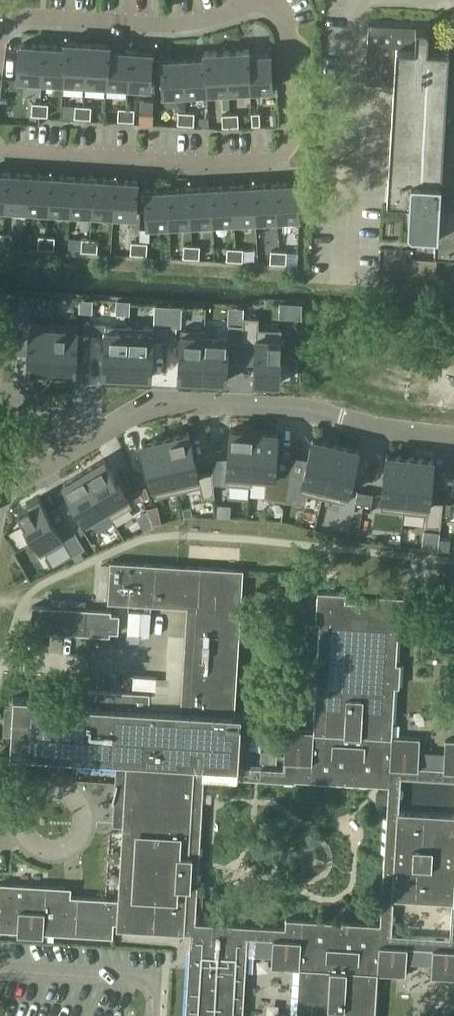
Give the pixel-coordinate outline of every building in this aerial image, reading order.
[(449,48),(427,47),(429,30),(424,26),(417,25),(368,22),(365,81),(394,82),(393,94),(387,199),(409,201),(408,226),(412,230),(424,231),(428,231),(428,237),(429,238),(434,243),(436,243),(436,252),(453,254),(453,201),(450,200),(450,191),(441,191),(442,179),(446,94),(449,48)] [(64,82),(67,41),(65,41),(65,46),(45,45),(42,81),(64,82)] [(85,83),(88,43),(67,41),(64,82),(85,83)] [(42,81),(45,45),(22,43),(20,79),(42,81)] [(107,85),(110,44),(88,43),(85,83),(107,85)] [(129,86),(131,50),(110,49),(111,44),(110,44),(107,85),(129,86)] [(251,90),(249,49),(227,50),(230,91),(251,90)] [(250,49),(249,49),(251,90),(274,88),(272,52),(250,54),(250,49)] [(154,52),(131,50),(129,86),(151,87),(154,52)] [(205,51),(208,92),(230,91),(227,50),(205,51)] [(208,92),(205,51),(204,51),(205,56),(184,57),(186,93),(208,92)] [(186,93),(184,57),(161,58),(163,94),(186,93)] [(140,123),(153,124),(155,100),(141,99),(140,123)] [(40,115),(41,103),(33,102),(32,114),(40,115)] [(48,115),(49,103),(41,103),(40,115),(48,115)] [(83,117),(84,105),(76,105),(75,117),(83,117)] [(91,118),(92,106),(84,105),(83,117),(91,118)] [(126,120),(127,108),(119,107),(118,120),(126,120)] [(134,121),(135,108),(127,108),(126,120),(134,121)] [(186,124),(187,112),(179,111),(178,123),(186,124)] [(194,124),(195,112),(187,112),(186,124),(194,124)] [(260,112),(252,113),(253,125),(261,124),(260,112)] [(239,125),(239,113),(231,114),(231,126),(239,125)] [(231,126),(231,114),(223,114),(223,126),(231,126)] [(8,172),(0,172),(0,208),(6,208),(8,172)] [(27,209),(30,173),(8,172),(6,208),(27,209)] [(51,175),(30,173),(27,209),(49,211),(51,175)] [(71,212),(73,176),(51,175),(49,211),(71,212)] [(92,213),(94,177),(73,176),(71,212),(92,213)] [(114,215),(116,179),(94,177),(92,213),(114,215)] [(139,180),(116,179),(114,215),(136,216),(139,180)] [(298,181),(276,183),(278,219),(300,217),(298,181)] [(276,183),(254,184),(256,220),(278,219),(276,183)] [(256,220),(254,184),(233,185),(235,221),(256,220)] [(235,221),(233,185),(211,186),(213,222),(235,221)] [(213,222),(211,186),(190,188),(192,224),(213,222)] [(192,224),(190,188),(168,189),(170,225),(192,224)] [(170,225),(168,189),(145,190),(147,226),(170,225)] [(12,246),(12,234),(4,233),(4,245),(12,246)] [(47,248),(47,236),(39,236),(39,247),(47,248)] [(55,248),(56,236),(47,236),(47,248),(55,248)] [(90,251),(91,239),(83,238),(82,250),(90,251)] [(98,251),(99,239),(91,239),(90,251),(98,251)] [(139,254),(140,242),(132,241),(131,253),(139,254)] [(147,254),(148,242),(140,242),(139,254),(147,254)] [(192,257),(193,245),(185,245),(184,257),(192,257)] [(200,258),(201,245),(193,245),(192,257),(200,258)] [(235,260),(236,248),(228,247),(227,259),(235,260)] [(243,260),(244,248),(236,248),(235,260),(243,260)] [(279,263),(280,250),(272,250),(271,262),(279,263)] [(287,263),(288,251),(280,250),(279,263),(287,263)] [(436,279),(437,259),(413,258),(411,278),(436,279)] [(301,303),(281,302),(281,315),(301,316),(301,303)] [(230,307),(229,335),(228,340),(242,341),(244,315),(244,307),(230,307)] [(244,315),(242,341),(257,342),(258,327),(259,316),(244,315)] [(17,317),(16,329),(24,330),(25,318),(17,317)] [(31,321),(28,371),(53,372),(55,322),(31,321)] [(84,321),(84,333),(92,333),(92,321),(84,321)] [(92,321),(92,333),(100,334),(100,321),(92,321)] [(55,322),(53,372),(76,373),(78,323),(55,322)] [(106,324),(104,376),(127,377),(130,325),(106,324)] [(130,325),(127,377),(151,377),(154,327),(130,325)] [(159,325),(159,336),(167,337),(167,325),(159,325)] [(167,325),(167,337),(176,337),(176,325),(167,325)] [(257,342),(255,382),(279,383),(282,328),(258,327),(257,342)] [(182,328),(178,378),(203,379),(206,334),(206,329),(182,328)] [(206,334),(203,379),(225,381),(228,340),(229,335),(206,334)] [(230,429),(226,483),(250,485),(251,480),(255,431),(230,429)] [(255,431),(251,480),(266,481),(274,482),(275,472),(278,433),(255,431)] [(189,432),(166,437),(179,491),(201,486),(202,485),(199,471),(189,432)] [(166,437),(143,443),(156,496),(179,491),(166,437)] [(312,438),(303,477),(300,491),(309,493),(323,497),(336,445),(312,438)] [(336,445),(323,497),(346,503),(359,450),(336,445)] [(387,454),(380,508),(404,511),(410,456),(387,454)] [(411,456),(404,511),(427,514),(430,500),(434,459),(411,456)] [(105,458),(84,470),(110,513),(113,517),(133,505),(105,458)] [(221,469),(213,470),(214,482),(222,481),(221,469)] [(84,470),(63,483),(89,525),(110,513),(84,470)] [(213,470),(199,471),(202,485),(201,486),(203,496),(215,495),(214,482),(213,470)] [(274,482),(266,481),(265,496),(285,500),(289,475),(275,472),(274,482)] [(289,475),(285,500),(306,503),(309,493),(300,491),(303,477),(289,475)] [(146,485),(139,487),(143,498),(151,496),(146,485)] [(139,487),(132,490),(136,502),(143,498),(139,487)] [(358,490),(356,502),(364,503),(366,491),(358,490)] [(366,491),(364,503),(372,504),(373,493),(366,491)] [(40,496),(19,509),(44,552),(65,540),(40,496)] [(427,514),(426,525),(441,526),(442,513),(444,501),(430,500),(427,514)] [(444,501),(442,513),(450,514),(452,502),(444,501)] [(79,520),(72,524),(79,535),(86,531),(79,520)] [(18,931),(18,933),(43,935),(44,932),(113,937),(114,922),(117,922),(117,929),(191,933),(186,1015),(243,1015),(248,937),(274,939),(272,967),(300,969),(297,1015),(376,1015),(378,974),(406,976),(408,946),(434,948),(432,977),(453,979),(453,816),(400,813),(402,777),(453,780),(453,740),(446,740),(444,768),(419,767),(420,738),(392,736),(395,686),(399,686),(400,664),(396,664),(399,627),(403,627),(405,597),(377,595),(376,603),(345,601),(346,593),(318,592),(316,622),(321,622),(319,659),(315,659),(313,681),(317,682),(314,732),(286,730),(284,769),(239,766),(242,714),(235,714),(243,569),(111,561),(108,601),(187,606),(181,710),(149,709),(150,692),(74,687),(73,704),(48,703),(49,698),(14,696),(11,753),(127,760),(126,782),(120,782),(120,781),(119,781),(114,801),(115,801),(115,800),(125,801),(123,834),(130,834),(126,899),(64,895),(65,886),(0,882),(0,929),(18,931)] [(31,631),(111,635),(111,632),(119,632),(120,614),(112,614),(112,610),(32,606),(31,621),(31,631)]
